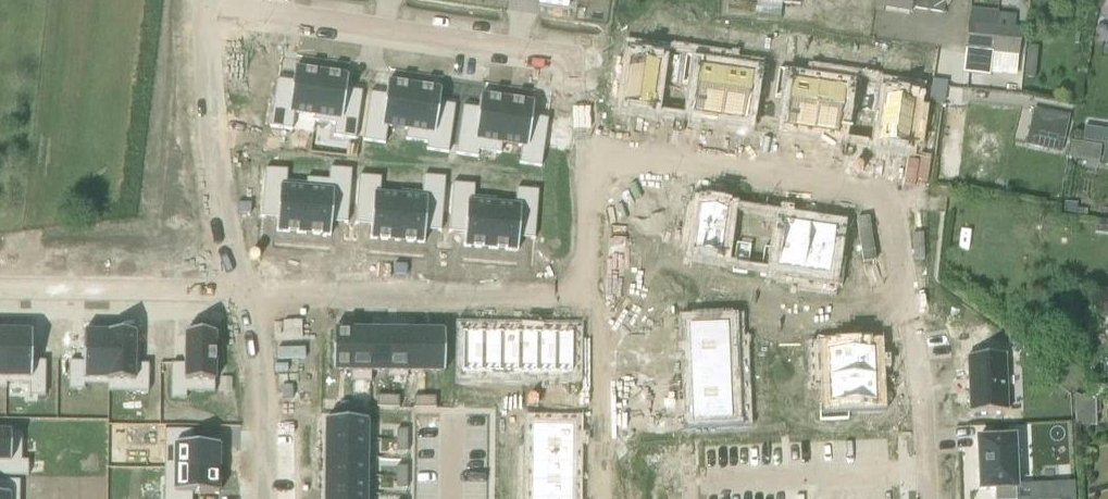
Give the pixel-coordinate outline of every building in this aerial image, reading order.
[(913,0),(875,0),(874,6),(911,12),(913,0)] [(993,54),(996,25),(968,22),(964,51),(993,54)] [(1018,58),(1022,28),(996,25),(993,54),(1018,58)] [(933,84),(938,46),(823,30),(817,69),(933,84)] [(1027,46),(1024,78),(1035,80),(1038,47),(1027,46)] [(625,71),(622,88),(625,89),(623,106),(651,111),(653,96),(659,54),(631,50),(628,71),(625,71)] [(665,54),(661,80),(676,83),(680,56),(680,54),(665,52),(665,54)] [(685,57),(682,84),(696,85),(692,114),(719,118),(726,66),(727,66),(728,63),(728,61),(686,55),(685,57)] [(726,66),(719,118),(746,122),(748,103),(750,93),(764,96),(768,67),(753,65),(753,67),(752,70),(750,70),(727,66),(726,66)] [(277,79),(270,127),(292,130),(294,113),(314,116),(315,116),(321,72),(294,68),(292,81),(277,79)] [(778,69),(774,97),(789,99),(784,127),(800,130),(811,131),(818,85),(817,85),(808,83),(798,82),(792,81),(793,71),(778,69)] [(314,116),(313,121),(335,124),(334,136),(355,140),(362,92),(346,89),(348,76),(321,72),(315,116),(314,116)] [(818,85),(811,131),(838,135),(842,107),(857,109),(857,106),(860,84),(861,81),(858,80),(819,75),(818,76),(817,85),(818,85)] [(866,81),(862,110),(877,112),(881,84),(866,81)] [(370,93),(363,141),(385,144),(387,127),(407,130),(408,130),(414,86),(388,82),(386,95),(370,93)] [(407,130),(405,140),(427,143),(426,150),(448,153),(455,105),(439,103),(441,90),(414,86),(408,130),(407,130)] [(887,88),(878,144),(906,148),(909,130),(913,131),(915,113),(912,113),(915,91),(905,90),(887,88)] [(456,154),(478,158),(479,151),(500,154),(502,144),(501,143),(507,99),(480,95),(478,109),(463,106),(456,154)] [(507,99),(501,143),(502,144),(521,146),(519,164),(541,167),(548,119),(532,116),(534,103),(507,99)] [(1069,116),(1034,109),(1027,145),(1062,152),(1069,116)] [(1081,167),(1097,168),(1101,124),(1084,122),(1082,141),(1069,139),(1067,157),(1082,158),(1081,167)] [(265,168),(261,217),(277,218),(276,231),(303,234),(307,184),(306,184),(286,182),(287,170),(265,168)] [(307,184),(303,234),(330,236),(331,222),(347,223),(351,170),(350,170),(329,168),(328,180),(306,179),(306,184),(307,184)] [(359,176),(355,224),(371,225),(370,239),(397,241),(400,197),(399,197),(379,195),(381,178),(359,176)] [(400,197),(397,241),(424,243),(425,230),(441,231),(445,178),(444,178),(423,176),(422,193),(400,191),(399,197),(400,197)] [(452,184),(449,232),(464,233),(463,247),(490,249),(494,204),(495,204),(495,199),(474,197),(475,185),(453,184),(452,184)] [(494,204),(490,249),(517,251),(519,238),(534,239),(538,191),(516,189),(515,206),(495,204),(494,204)] [(693,224),(690,241),(694,242),(692,253),(720,257),(726,221),(727,211),(699,207),(697,224),(693,224)] [(1097,220),(1095,234),(1107,236),(1107,221),(1097,220)] [(764,247),(759,275),(774,278),(775,272),(800,276),(801,276),(809,225),(786,221),(782,221),(778,249),(764,247)] [(800,276),(799,281),(824,285),(842,288),(846,259),(832,257),(833,251),(836,229),(809,225),(801,276),(800,276)] [(736,243),(731,272),(747,274),(751,245),(736,243)] [(854,260),(852,272),(873,275),(871,263),(854,260)] [(1107,318),(1107,304),(1100,303),(1098,317),(1107,318)] [(733,323),(687,325),(688,350),(734,348),(734,347),(733,323)] [(333,330),(332,372),(350,372),(352,372),(352,330),(333,330)] [(350,372),(350,382),(371,383),(371,372),(370,372),(370,331),(352,330),(352,372),(350,372)] [(6,331),(5,384),(6,384),(29,384),(29,396),(45,396),(45,361),(31,361),(32,332),(6,331)] [(370,331),(370,372),(371,372),(387,372),(388,372),(389,331),(370,331)] [(387,372),(387,378),(407,378),(407,373),(406,373),(407,331),(389,331),(388,372),(387,372)] [(407,331),(406,373),(407,373),(425,373),(425,331),(407,331)] [(425,331),(425,373),(444,373),(445,332),(425,331)] [(107,385),(107,391),(148,392),(149,364),(134,364),(135,332),(108,332),(108,333),(109,333),(108,385),(107,385)] [(461,332),(460,374),(462,374),(480,374),(480,332),(463,332),(461,332)] [(480,332),(480,374),(498,374),(498,332),(480,332)] [(498,332),(498,374),(516,374),(517,333),(498,332)] [(69,362),(68,390),(84,390),(84,385),(107,385),(108,385),(109,333),(108,333),(83,333),(83,362),(69,362)] [(171,364),(170,399),(186,399),(186,393),(214,393),(214,367),(217,367),(218,350),(215,350),(215,333),(185,333),(185,364),(171,364)] [(517,333),(516,374),(534,375),(535,333),(517,333)] [(535,333),(534,375),(553,375),(553,333),(535,333)] [(553,333),(553,375),(570,375),(572,376),(573,333),(571,333),(553,333)] [(845,336),(816,337),(818,380),(828,380),(828,378),(875,376),(874,349),(845,350),(845,336)] [(783,337),(770,337),(771,346),(784,346),(783,337)] [(734,348),(688,350),(689,373),(740,371),(739,358),(739,348),(739,346),(734,347),(734,348)] [(784,346),(771,346),(771,355),(784,354),(784,346)] [(1005,354),(967,356),(969,412),(1007,411),(1005,354)] [(740,371),(689,373),(690,397),(741,395),(740,371)] [(829,405),(819,405),(819,416),(819,420),(848,419),(848,405),(876,403),(875,376),(828,378),(828,380),(829,405)] [(778,384),(765,385),(766,393),(779,393),(778,384)] [(779,393),(766,393),(766,402),(779,402),(779,393)] [(377,395),(377,406),(388,406),(388,395),(377,395)] [(388,395),(388,406),(399,406),(399,395),(388,395)] [(471,395),(471,408),(479,408),(479,395),(471,395)] [(479,395),(479,408),(488,408),(488,395),(479,395)] [(507,395),(507,408),(516,409),(516,395),(507,395)] [(516,395),(516,409),(525,409),(525,396),(516,395)] [(741,395),(690,397),(691,421),(742,419),(741,395)] [(413,396),(413,406),(424,407),(424,396),(413,396)] [(424,396),(424,407),(435,407),(435,396),(424,396)] [(340,401),(340,412),(351,412),(351,402),(340,401)] [(351,402),(351,412),(362,413),(362,402),(351,402)] [(552,403),(544,403),(544,416),(552,416),(552,403)] [(561,403),(552,403),(552,416),(561,416),(561,403)] [(325,420),(325,439),(367,439),(367,420),(325,420)] [(531,424),(531,426),(532,426),(531,443),(573,444),(573,426),(574,426),(574,425),(531,424)] [(397,429),(396,440),(407,440),(408,429),(397,429)] [(164,430),(164,469),(219,470),(219,467),(222,467),(222,449),(219,449),(219,445),(192,445),(192,431),(164,430)] [(28,476),(28,461),(21,460),(22,433),(0,432),(0,476),(28,476)] [(495,434),(495,443),(508,443),(508,434),(495,434)] [(977,438),(979,490),(994,490),(994,498),(1016,498),(1013,437),(977,438)] [(325,439),(325,457),(366,458),(367,439),(325,439)] [(396,440),(396,451),(407,451),(407,440),(396,440)] [(495,443),(495,452),(508,452),(508,443),(495,443)] [(531,443),(531,462),(573,462),(573,444),(531,443)] [(325,457),(325,476),(366,476),(366,458),(325,457)] [(531,462),(531,480),(573,481),(573,462),(531,462)] [(396,466),(396,477),(407,477),(407,466),(396,466)] [(164,498),(192,498),(192,494),(218,494),(219,470),(164,469),(164,498)] [(494,471),(494,480),(507,480),(507,471),(494,471)] [(325,476),(324,495),(366,495),(366,476),(325,476)] [(396,477),(396,488),(407,488),(407,477),(396,477)] [(20,481),(0,480),(0,498),(19,498),(20,481)] [(494,480),(494,488),(507,488),(507,480),(494,480)] [(531,480),(531,498),(572,498),(573,481),(531,480)] [(1056,482),(1056,498),(1068,498),(1067,482),(1056,482)]
